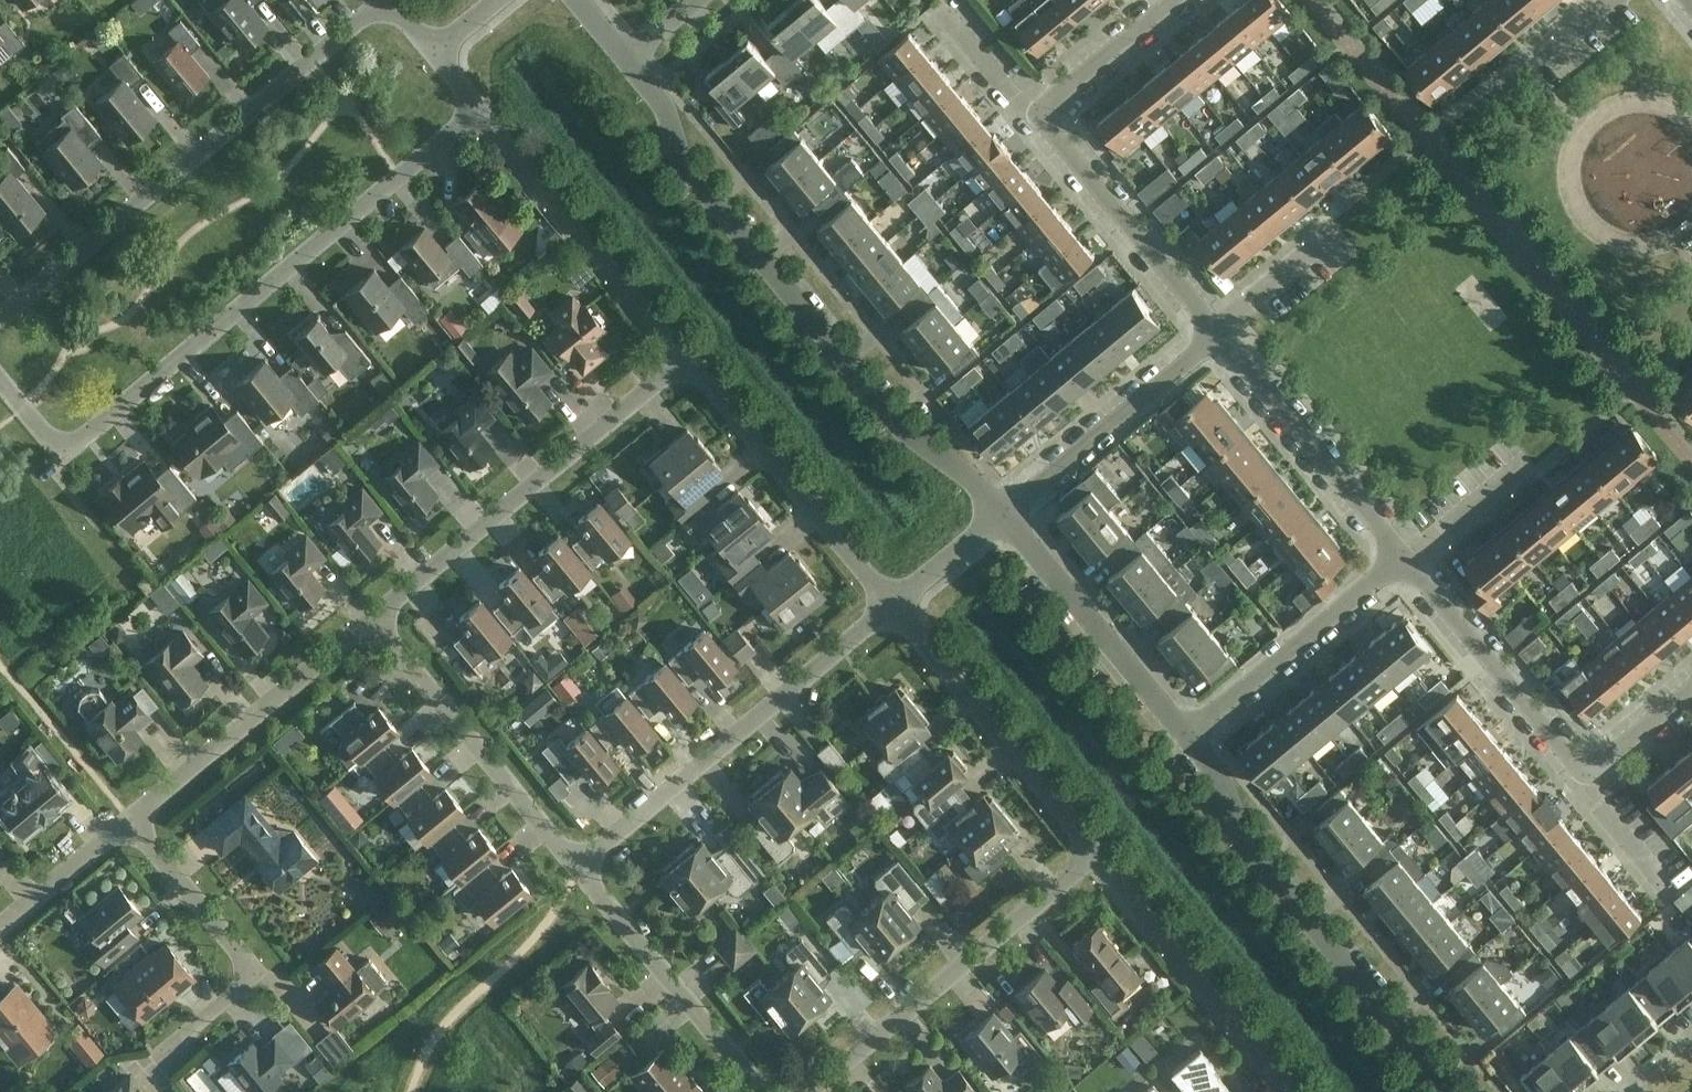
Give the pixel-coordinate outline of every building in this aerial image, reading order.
[(242,46),(257,34),(255,32),(260,28),(262,30),(267,26),(250,5),(256,0),(205,0),(205,1),(212,10),(210,12),(231,37),(234,35),(242,46)] [(790,5),(817,38),(828,51),(858,25),(840,4),(831,12),(821,0),(797,0),(790,5)] [(840,4),(858,25),(869,16),(858,3),(862,0),(845,0),(840,4)] [(1019,16),(1015,20),(1016,22),(1011,27),(1022,39),(1027,35),(1039,50),(1040,51),(1059,35),(1034,4),(1031,0),(1017,0),(1010,6),(1019,16)] [(1062,0),(1039,0),(1034,4),(1059,35),(1070,26),(1069,25),(1068,26),(1067,24),(1075,16),(1062,0)] [(1092,0),(1062,0),(1075,16),(1084,9),(1085,11),(1084,12),(1085,13),(1096,4),(1092,0)] [(1250,3),(1272,31),(1292,15),(1280,0),(1253,0),(1250,3)] [(1385,0),(1378,0),(1371,6),(1378,13),(1389,4),(1385,0)] [(1423,0),(1404,0),(1413,10),(1424,1),(1423,0)] [(1492,0),(1489,0),(1471,16),(1498,49),(1509,40),(1507,37),(1516,29),(1492,0)] [(1526,0),(1492,0),(1516,29),(1526,21),(1528,24),(1539,15),(1526,0)] [(1539,15),(1550,6),(1548,3),(1552,0),(1526,0),(1539,15)] [(1272,31),(1250,3),(1241,10),(1239,8),(1241,7),(1240,6),(1229,15),(1254,46),(1272,31)] [(817,38),(790,5),(769,23),(789,46),(779,54),(797,76),(808,67),(797,54),(817,38)] [(1254,46),(1229,15),(1218,24),(1219,25),(1220,24),(1222,26),(1213,33),(1236,61),(1254,46)] [(1394,26),(1385,16),(1374,25),(1383,36),(1394,26)] [(1498,49),(1471,16),(1450,33),(1475,63),(1485,55),(1487,58),(1498,49)] [(1,39),(13,54),(25,44),(6,20),(0,24),(0,40),(1,39)] [(154,61),(183,96),(207,75),(189,54),(200,44),(179,20),(168,30),(177,42),(154,61)] [(111,38),(128,42),(131,28),(114,25),(111,38)] [(920,45),(910,33),(909,34),(880,59),(896,78),(923,55),(916,46),(918,45),(919,46),(920,45)] [(1236,61),(1213,33),(1204,41),(1203,38),(1204,38),(1203,36),(1192,45),(1217,76),(1236,61)] [(1475,63),(1450,33),(1430,49),(1457,83),(1468,74),(1466,71),(1475,63)] [(750,39),(729,56),(756,88),(775,72),(786,85),(797,76),(779,54),(769,62),(750,39)] [(1217,76),(1192,45),(1181,54),(1182,55),(1183,55),(1185,57),(1176,64),(1199,91),(1217,76)] [(1457,83),(1430,49),(1408,67),(1434,98),(1444,89),(1446,92),(1457,83)] [(95,102),(128,141),(155,118),(129,87),(143,76),(124,52),(109,65),(121,80),(95,102)] [(930,63),(923,55),(896,78),(911,96),(942,71),(933,60),(932,61),(932,62),(930,63)] [(1312,55),(1301,64),(1307,72),(1318,63),(1312,55)] [(756,88),(729,56),(708,74),(727,97),(717,105),(735,127),(746,118),(736,105),(756,88)] [(1319,70),(1320,71),(1328,81),(1339,72),(1331,61),(1319,70)] [(1199,91),(1176,64),(1168,71),(1166,69),(1167,68),(1166,67),(1155,76),(1181,107),(1199,91)] [(1307,72),(1301,64),(1290,74),(1296,81),(1307,72)] [(951,82),(942,71),(911,96),(926,114),(954,92),(947,83),(949,81),(950,82),(951,82)] [(870,99),(879,92),(866,75),(856,83),(870,99)] [(1181,107),(1155,76),(1144,85),(1145,86),(1146,85),(1148,87),(1140,94),(1162,122),(1181,107)] [(1275,86),(1264,95),(1270,103),(1281,93),(1275,86)] [(837,93),(846,104),(853,112),(861,106),(845,87),(837,93)] [(1300,87),(1289,96),(1298,106),(1309,97),(1300,87)] [(961,100),(954,92),(926,114),(941,133),(972,107),(963,96),(962,97),(963,98),(961,100)] [(1162,122),(1140,94),(1131,101),(1129,99),(1130,98),(1129,97),(1119,106),(1144,137),(1162,122)] [(1270,103),(1264,95),(1253,104),(1259,112),(1270,103)] [(1298,106),(1289,96),(1278,105),(1286,115),(1298,106)] [(1365,103),(1344,121),(1372,154),(1382,145),(1380,142),(1391,134),(1365,103)] [(43,150),(73,186),(92,170),(90,168),(96,163),(98,165),(102,162),(89,147),(102,136),(75,104),(61,115),(71,127),(43,150)] [(884,105),(875,113),(888,126),(897,117),(884,105)] [(1144,137),(1119,106),(1099,123),(1100,124),(1100,123),(1112,138),(1107,142),(1118,155),(1123,151),(1125,153),(1144,137)] [(981,118),(972,107),(941,133),(957,152),(984,129),(977,120),(979,118),(980,119),(981,118)] [(1372,154),(1344,121),(1336,111),(1316,128),(1324,137),(1349,168),(1358,160),(1361,163),(1372,154)] [(763,123),(774,136),(786,125),(776,113),(763,123)] [(867,114),(860,120),(868,131),(876,125),(867,114)] [(1238,116),(1227,125),(1234,133),(1245,124),(1238,116)] [(1259,120),(1248,130),(1257,140),(1268,131),(1259,120)] [(886,136),(876,125),(868,131),(878,143),(886,136)] [(1234,133),(1227,125),(1216,134),(1223,142),(1234,133)] [(820,159),(795,128),(771,148),(779,158),(769,166),(775,174),(775,175),(781,183),(783,182),(783,181),(784,180),(788,185),(787,186),(820,159)] [(992,138),(984,129),(957,152),(972,170),(1004,144),(995,133),(994,134),(995,135),(992,138)] [(1257,140),(1248,130),(1237,139),(1246,149),(1257,140)] [(1349,168),(1324,137),(1303,154),(1331,188),(1342,179),(1339,176),(1349,168)] [(1012,154),(1004,144),(972,170),(987,189),(1015,166),(1008,157),(1011,155),(1012,154)] [(16,234),(43,211),(15,177),(25,168),(8,147),(0,154),(0,160),(10,171),(0,179),(0,215),(16,234)] [(1202,147),(1191,156),(1197,163),(1208,154),(1202,147)] [(898,151),(890,157),(899,168),(907,162),(898,151)] [(1218,154),(1207,163),(1216,174),(1227,164),(1218,154)] [(1331,188),(1303,154),(1283,171),(1308,202),(1318,194),(1320,197),(1331,188)] [(1197,163),(1191,156),(1179,165),(1186,173),(1197,163)] [(853,158),(833,174),(820,159),(787,186),(787,187),(789,186),(793,191),(791,192),(791,191),(790,193),(796,201),(797,200),(803,208),(814,200),(821,210),(846,190),(865,173),(853,158)] [(916,173),(907,162),(899,168),(908,179),(916,173)] [(1216,174),(1207,163),(1196,173),(1205,183),(1216,174)] [(1022,174),(1015,166),(987,189),(1003,207),(1033,181),(1024,171),(1023,171),(1024,172),(1022,174)] [(1161,180),(1167,188),(1179,179),(1172,171),(1161,180)] [(1308,202),(1283,171),(1262,188),(1290,222),(1301,212),(1299,210),(1308,202)] [(1042,192),(1033,181),(1003,207),(1018,225),(1045,202),(1038,194),(1040,192),(1041,193),(1042,192)] [(471,224),(473,226),(464,233),(483,256),(492,249),(494,252),(521,229),(492,194),(489,196),(479,183),(454,204),(465,217),(467,216),(472,223),(471,224)] [(927,187),(920,193),(919,193),(929,206),(937,199),(927,187)] [(1290,222),(1262,188),(1242,205),(1267,236),(1277,228),(1279,231),(1290,222)] [(871,220),(846,190),(821,210),(829,219),(819,227),(826,235),(825,236),(832,244),(833,243),(833,242),(835,241),(839,246),(837,247),(838,247),(871,220)] [(929,206),(919,193),(910,201),(920,213),(929,206)] [(947,211),(937,199),(929,206),(939,217),(947,211)] [(1052,211),(1045,202),(1018,225),(1033,244),(1064,218),(1055,207),(1054,208),(1055,209),(1052,211)] [(1267,236),(1242,205),(1221,222),(1249,255),(1260,246),(1258,244),(1267,236)] [(939,217),(929,206),(920,213),(930,225),(939,217)] [(1073,229),(1064,218),(1033,244),(1048,262),(1076,239),(1069,231),(1071,229),(1072,230),(1073,229)] [(888,240),(871,220),(838,247),(838,248),(839,247),(843,252),(842,253),(840,254),(847,262),(853,269),(888,240)] [(1249,255),(1221,222),(1201,239),(1194,230),(1182,240),(1200,262),(1211,253),(1226,270),(1236,262),(1238,265),(1249,255)] [(959,224),(951,230),(960,242),(968,235),(959,224)] [(483,264),(458,234),(445,245),(448,249),(444,252),(424,228),(400,248),(433,288),(461,265),(470,275),(483,264)] [(977,246),(968,235),(960,242),(969,253),(977,246)] [(1083,248),(1076,239),(1048,262),(1040,269),(1056,288),(1094,257),(1095,256),(1085,244),(1084,245),(1085,246),(1083,248)] [(905,261),(888,240),(853,269),(859,276),(859,277),(866,285),(867,283),(868,282),(872,287),(871,288),(905,261)] [(1022,258),(1005,265),(1012,280),(1028,273),(1022,258)] [(930,291),(905,261),(871,288),(872,289),(873,288),(877,292),(876,294),(875,293),(874,295),(881,303),(881,302),(888,310),(898,302),(906,311),(930,291)] [(989,261),(981,267),(991,278),(999,272),(989,261)] [(1107,273),(1098,263),(1087,273),(1095,283),(1107,273)] [(345,294),(375,330),(403,307),(414,320),(428,309),(401,276),(388,287),(374,270),(369,274),(370,276),(364,281),(363,279),(345,294)] [(1008,283),(999,272),(991,278),(1000,289),(1008,283)] [(1095,283),(1087,273),(1075,283),(1083,293),(1095,283)] [(504,302),(524,289),(517,277),(497,291),(504,302)] [(939,284),(930,291),(906,311),(914,321),(903,329),(910,337),(916,346),(918,344),(919,343),(923,348),(922,349),(955,322),(965,314),(939,284)] [(1134,288),(1113,305),(1142,340),(1151,332),(1154,330),(1154,329),(1160,319),(1134,288)] [(509,301),(523,317),(534,308),(521,292),(509,301)] [(570,356),(583,372),(605,354),(592,338),(603,328),(601,326),(602,322),(595,315),(592,314),(585,306),(584,307),(573,293),(548,313),(560,327),(551,334),(569,356),(570,356)] [(1066,307),(1058,297),(1046,307),(1054,317),(1066,307)] [(1022,300),(1014,306),(1023,317),(1031,311),(1022,300)] [(466,321),(479,315),(472,301),(460,308),(466,321)] [(1142,340),(1113,305),(1093,322),(1120,355),(1121,355),(1119,353),(1128,349),(1129,350),(1133,348),(1132,347),(1142,340)] [(1054,317),(1046,307),(1034,317),(1042,327),(1054,317)] [(335,360),(350,378),(371,361),(343,327),(331,336),(316,318),(295,335),(324,369),(335,360)] [(981,353),(955,322),(922,349),(922,350),(924,349),(928,353),(926,355),(926,354),(925,356),(931,364),(932,363),(938,371),(949,363),(957,373),(981,353)] [(1120,355),(1093,322),(1072,339),(1101,373),(1110,366),(1114,363),(1112,362),(1118,354),(1120,356),(1120,355)] [(1026,341),(1017,331),(1005,341),(1014,351),(1026,341)] [(1101,373),(1072,339),(1052,356),(1080,389),(1078,387),(1087,383),(1089,384),(1092,381),(1101,373)] [(1014,351),(1005,341),(993,351),(1002,361),(1014,351)] [(532,348),(513,364),(506,357),(487,372),(526,419),(534,412),(538,413),(546,406),(546,403),(548,401),(534,384),(550,371),(532,348)] [(1080,389),(1052,356),(1032,373),(1060,407),(1069,400),(1073,397),(1072,396),(1077,388),(1079,390),(1080,389)] [(236,384),(266,420),(290,400),(301,414),(319,399),(292,366),(279,377),(265,360),(261,364),(263,366),(257,371),(255,369),(236,384)] [(985,375),(976,365),(964,375),(973,385),(985,375)] [(1684,379),(1687,382),(1676,390),(1691,409),(1691,372),(1684,379)] [(1060,407),(1032,373),(1011,390),(1039,423),(1038,421),(1047,417),(1048,418),(1051,415),(1060,407)] [(973,385),(964,375),(952,385),(961,395),(973,385)] [(1039,423),(1011,390),(991,407),(1019,441),(1028,433),(1029,434),(1032,431),(1031,430),(1037,422),(1038,424),(1039,423)] [(1217,402),(1208,392),(1191,406),(1182,395),(1159,414),(1169,426),(1178,418),(1195,439),(1228,411),(1219,400),(1217,402)] [(441,432),(470,466),(478,459),(482,459),(489,453),(490,449),(492,448),(478,431),(494,417),(475,395),(455,412),(459,417),(441,432)] [(173,442),(200,474),(220,457),(230,469),(263,442),(237,410),(224,421),(211,405),(196,417),(199,420),(173,442)] [(1019,441),(991,407),(970,424),(996,455),(1006,451),(1007,452),(1010,449),(1019,441)] [(1237,422),(1228,411),(1195,439),(1212,459),(1243,434),(1235,424),(1237,422)] [(1658,457),(1633,426),(1622,435),(1620,432),(1609,441),(1637,474),(1658,457)] [(657,466),(668,479),(706,448),(698,438),(696,439),(687,429),(663,449),(661,447),(642,463),(649,471),(650,470),(657,466)] [(1250,443),(1243,434),(1212,459),(1229,479),(1262,452),(1253,441),(1250,443)] [(1637,474),(1609,441),(1598,450),(1601,453),(1591,461),(1617,491),(1637,474)] [(385,479),(413,513),(421,506),(425,506),(432,500),(433,496),(435,494),(421,477),(437,464),(419,442),(398,459),(403,464),(385,479)] [(670,503),(683,518),(705,501),(696,490),(721,470),(713,460),(715,458),(706,448),(668,479),(679,492),(672,502),(670,503)] [(1271,463),(1262,452),(1229,479),(1246,500),(1276,474),(1269,465),(1271,463)] [(103,494),(133,530),(151,514),(161,526),(196,497),(170,466),(157,477),(143,461),(103,494)] [(1617,491),(1591,461),(1582,468),(1579,466),(1569,475),(1596,508),(1617,491)] [(1097,468),(1061,498),(1069,508),(1059,516),(1065,524),(1065,525),(1072,533),(1073,532),(1073,531),(1074,530),(1078,535),(1077,536),(1077,537),(1110,509),(1122,499),(1097,468)] [(1172,473),(1162,482),(1171,493),(1182,484),(1172,473)] [(1284,484),(1276,474),(1246,500),(1263,520),(1296,493),(1287,482),(1284,484)] [(1596,508),(1569,475),(1558,484),(1560,486),(1550,494),(1576,525),(1596,508)] [(1191,495),(1182,484),(1171,493),(1181,504),(1191,495)] [(605,497),(622,517),(635,507),(618,487),(605,497)] [(328,525),(357,559),(365,553),(369,553),(376,547),(376,543),(379,541),(365,524),(381,511),(362,488),(342,505),(346,510),(328,525)] [(1682,507),(1691,499),(1691,497),(1684,488),(1673,497),(1682,507)] [(708,527),(719,540),(757,509),(748,499),(746,501),(738,490),(713,511),(705,501),(683,518),(696,534),(697,533),(708,527)] [(1659,513),(1673,504),(1664,492),(1650,502),(1659,513)] [(1305,504),(1296,493),(1263,520),(1280,541),(1310,515),(1302,506),(1305,504)] [(1576,525),(1550,494),(1541,502),(1539,499),(1528,509),(1555,542),(1576,525)] [(572,544),(592,568),(593,567),(607,555),(608,555),(628,538),(599,502),(578,519),(583,526),(582,526),(585,530),(586,529),(589,533),(574,545),(573,543),(572,544)] [(721,564),(734,580),(755,562),(747,552),(772,531),(763,521),(765,519),(757,509),(719,540),(730,553),(722,563),(721,564)] [(1136,540),(1110,509),(1077,537),(1078,537),(1079,536),(1083,541),(1081,542),(1081,541),(1080,543),(1087,551),(1094,559),(1104,550),(1112,559),(1136,540)] [(1555,542),(1528,509),(1517,518),(1519,520),(1510,528),(1535,559),(1555,542)] [(1689,510),(1678,519),(1684,527),(1691,521),(1691,513),(1689,510)] [(1653,513),(1642,522),(1651,533),(1662,524),(1653,513)] [(1318,525),(1310,515),(1280,541),(1296,561),(1330,533),(1321,523),(1318,525)] [(1201,518),(1196,522),(1191,527),(1200,538),(1210,529),(1201,518)] [(1684,527),(1678,519),(1665,529),(1672,537),(1684,527)] [(1651,533),(1642,522),(1631,532),(1640,542),(1651,533)] [(1535,559),(1510,528),(1500,536),(1498,533),(1487,542),(1514,576),(1535,559)] [(1219,541),(1210,529),(1200,538),(1209,549),(1219,541)] [(1148,530),(1136,540),(1112,559),(1119,569),(1109,577),(1116,585),(1115,586),(1122,594),(1124,593),(1124,592),(1125,591),(1129,596),(1127,597),(1128,598),(1161,570),(1173,560),(1148,530)] [(1339,544),(1330,533),(1296,561),(1313,581),(1294,597),(1304,609),(1336,582),(1327,571),(1345,557),(1336,547),(1339,544)] [(272,572),(300,606),(308,599),(312,599),(320,593),(320,589),(322,588),(308,571),(324,557),(306,535),(286,552),(290,557),(272,572)] [(533,577),(552,601),(553,600),(553,599),(568,587),(568,588),(588,571),(559,535),(539,552),(544,558),(543,559),(545,563),(546,562),(550,565),(535,578),(533,576),(533,577)] [(1658,549),(1652,541),(1641,550),(1647,558),(1658,549)] [(1514,576),(1487,542),(1476,551),(1478,554),(1468,563),(1482,580),(1471,589),(1490,612),(1502,602),(1494,593),(1514,576)] [(1246,553),(1263,576),(1275,567),(1257,544),(1246,553)] [(1612,548),(1602,556),(1610,567),(1621,558),(1612,548)] [(1647,558),(1641,550),(1630,559),(1636,567),(1647,558)] [(759,589),(770,602),(807,570),(799,560),(797,562),(789,552),(764,572),(755,562),(734,580),(747,595),(748,594),(759,589)] [(1240,555),(1229,564),(1239,575),(1249,566),(1240,555)] [(1610,567),(1602,556),(1590,566),(1598,576),(1610,567)] [(708,560),(693,571),(704,585),(718,574),(708,560)] [(201,562),(188,570),(202,593),(216,585),(201,562)] [(1258,577),(1249,566),(1239,575),(1248,586),(1258,577)] [(493,609),(513,633),(514,633),(513,632),(528,620),(529,620),(549,603),(519,568),(499,585),(504,591),(503,592),(506,595),(507,594),(510,598),(495,610),(494,609),(493,609)] [(167,582),(183,602),(186,599),(188,601),(200,592),(183,570),(167,582)] [(807,570),(770,602),(781,615),(775,621),(774,622),(781,630),(799,615),(798,613),(822,592),(814,582),(816,581),(807,570)] [(1186,601),(1161,570),(1128,598),(1130,597),(1133,602),(1132,603),(1132,602),(1130,604),(1137,612),(1138,612),(1144,619),(1154,611),(1162,621),(1186,601)] [(1622,579),(1615,571),(1604,580),(1611,588),(1622,579)] [(147,574),(146,575),(138,582),(148,594),(158,587),(147,574)] [(1675,591),(1691,612),(1691,576),(1675,591)] [(210,612),(244,653),(252,646),(256,646),(264,640),(264,636),(266,634),(251,616),(267,602),(248,580),(210,612)] [(1611,588),(1604,580),(1593,589),(1599,597),(1611,588)] [(1571,581),(1561,590),(1569,600),(1580,592),(1571,581)] [(574,597),(588,609),(598,597),(584,585),(574,597)] [(1569,600),(1561,590),(1549,600),(1557,610),(1569,600)] [(1675,591),(1656,606),(1682,637),(1691,629),(1691,612),(1675,591)] [(453,642),(482,676),(483,676),(474,665),(489,653),(509,636),(480,601),(460,618),(465,624),(464,625),(466,628),(467,627),(471,631),(456,643),(454,641),(453,642)] [(1212,631),(1186,601),(1162,621),(1170,630),(1160,639),(1166,646),(1166,647),(1173,655),(1174,654),(1174,653),(1176,652),(1179,657),(1178,658),(1178,659),(1212,631)] [(1585,609),(1578,601),(1567,611),(1574,618),(1585,609)] [(1682,637),(1656,606),(1638,621),(1664,653),(1682,637)] [(1574,618),(1567,611),(1556,620),(1563,627),(1574,618)] [(1433,649),(1408,618),(1397,622),(1396,621),(1393,624),(1384,632),(1412,666),(1433,649)] [(761,651),(776,638),(759,619),(744,632),(761,651)] [(1664,653),(1638,621),(1620,636),(1646,668),(1664,653)] [(724,640),(740,660),(754,649),(738,628),(724,640)] [(668,660),(688,684),(689,684),(688,682),(702,669),(706,673),(704,674),(707,677),(708,676),(713,683),(734,666),(704,630),(684,647),(684,648),(669,660),(669,659),(668,660)] [(147,661),(182,704),(207,683),(191,663),(202,654),(184,631),(172,641),(172,640),(147,661)] [(1237,662),(1212,631),(1178,659),(1179,659),(1180,658),(1184,663),(1183,664),(1182,664),(1181,665),(1188,673),(1195,681),(1205,672),(1213,682),(1237,662)] [(1412,666),(1384,632),(1375,640),(1374,639),(1371,642),(1372,643),(1366,651),(1365,649),(1364,650),(1392,683),(1412,666)] [(1548,645),(1539,634),(1520,650),(1528,661),(1548,645)] [(1646,668),(1620,636),(1601,652),(1627,683),(1646,668)] [(1392,683),(1364,650),(1365,652),(1356,656),(1355,655),(1352,658),(1343,666),(1372,700),(1392,683)] [(1627,683),(1601,652),(1583,667),(1609,698),(1627,683)] [(1574,655),(1544,680),(1570,712),(1581,703),(1590,714),(1609,698),(1583,667),(1574,655)] [(645,680),(630,692),(629,693),(649,717),(650,716),(648,714),(663,702),(666,706),(665,707),(668,710),(669,709),(674,716),(694,699),(665,663),(645,680)] [(1372,700),(1343,666),(1334,673),(1330,676),(1331,677),(1326,685),(1324,683),(1323,684),(1351,717),(1372,700)] [(1442,678),(1430,687),(1439,698),(1451,688),(1442,678)] [(1351,717),(1323,684),(1325,686),(1316,690),(1315,689),(1311,692),(1312,692),(1302,700),(1331,734),(1351,717)] [(859,718),(876,739),(916,706),(900,686),(896,689),(895,688),(859,718)] [(1439,698),(1430,687),(1418,698),(1427,708),(1439,698)] [(78,707),(88,718),(87,719),(118,757),(141,738),(134,728),(150,715),(131,691),(114,705),(110,700),(109,701),(99,689),(89,689),(80,696),(78,707)] [(547,690),(534,702),(544,714),(557,702),(547,690)] [(1431,749),(1443,740),(1474,713),(1458,694),(1415,730),(1431,749)] [(589,726),(609,750),(610,749),(609,747),(623,735),(627,739),(625,740),(628,743),(629,742),(634,748),(655,731),(625,696),(605,713),(590,725),(589,726)] [(1331,734),(1302,700),(1293,707),(1289,710),(1291,711),(1285,719),(1283,717),(1310,751),(1331,734)] [(344,738),(342,739),(338,744),(338,749),(340,755),(350,767),(396,729),(379,708),(373,713),(372,712),(369,715),(370,716),(366,719),(353,705),(355,703),(355,702),(320,730),(321,731),(332,723),(344,738)] [(877,767),(889,782),(923,753),(914,742),(930,730),(929,729),(933,726),(916,706),(876,739),(888,753),(878,761),(877,767)] [(1401,711),(1389,721),(1398,732),(1410,722),(1401,711)] [(1489,732),(1474,713),(1443,740),(1431,749),(1447,767),(1458,758),(1489,732)] [(1310,751),(1283,717),(1282,718),(1284,720),(1275,724),(1274,723),(1270,725),(1271,726),(1262,733),(1290,768),(1310,751)] [(1398,732),(1389,721),(1377,731),(1386,742),(1398,732)] [(568,781),(570,783),(571,782),(569,780),(584,768),(587,772),(586,772),(589,776),(590,775),(595,781),(615,764),(586,729),(566,745),(566,746),(551,758),(543,748),(542,749),(561,772),(568,781)] [(1505,750),(1489,732),(1458,758),(1473,776),(1505,750)] [(1290,768),(1262,733),(1252,741),(1249,744),(1249,745),(1243,754),(1269,785),(1290,768)] [(817,752),(835,774),(847,763),(829,741),(817,752)] [(377,778),(394,798),(429,769),(412,749),(406,754),(405,753),(402,755),(403,757),(399,760),(387,745),(389,743),(388,742),(364,762),(365,763),(377,778)] [(1360,745),(1348,755),(1357,765),(1369,756),(1360,745)] [(1404,757),(1394,745),(1386,752),(1396,764),(1404,757)] [(1520,768),(1505,750),(1473,776),(1488,795),(1520,768)] [(22,833),(42,816),(44,818),(56,809),(54,806),(67,795),(30,751),(17,761),(28,774),(0,797),(0,800),(1,802),(0,803),(0,806),(22,833)] [(913,810),(925,825),(959,796),(950,786),(966,773),(963,770),(966,768),(967,767),(953,751),(952,752),(953,752),(950,754),(948,751),(932,764),(923,753),(889,782),(890,782),(903,771),(923,796),(913,804),(913,810)] [(1686,754),(1668,770),(1691,798),(1691,761),(1686,754)] [(1357,765),(1348,755),(1336,765),(1345,776),(1357,765)] [(786,765),(767,782),(799,821),(813,810),(821,820),(827,821),(849,803),(821,769),(803,783),(790,768),(789,769),(786,765)] [(1535,787),(1520,768),(1488,795),(1504,813),(1535,787)] [(1668,770),(1649,786),(1658,797),(1648,805),(1674,836),(1691,821),(1691,798),(1668,770)] [(561,772),(546,785),(557,799),(569,789),(565,783),(568,781),(561,772)] [(1417,773),(1409,779),(1418,791),(1426,784),(1417,773)] [(1319,779),(1307,789),(1316,799),(1328,790),(1319,779)] [(799,821),(767,782),(747,798),(750,802),(748,803),(761,818),(750,827),(778,861),(793,849),(794,843),(786,833),(799,821)] [(410,818),(427,839),(463,809),(446,789),(439,794),(439,793),(435,796),(436,797),(432,800),(420,785),(422,784),(421,783),(397,803),(398,803),(411,818),(410,818)] [(1436,796),(1426,784),(1418,791),(1428,802),(1436,796)] [(1551,805),(1535,787),(1504,813),(1493,823),(1507,841),(1519,831),(1519,832),(1551,805)] [(1367,819),(1341,788),(1317,808),(1325,818),(1315,826),(1321,834),(1328,842),(1331,840),(1335,844),(1333,846),(1334,846),(1367,819)] [(1316,799),(1307,789),(1295,799),(1304,809),(1316,799)] [(953,832),(964,845),(1004,812),(988,793),(984,795),(983,794),(968,807),(959,796),(925,825),(937,839),(943,840),(953,832)] [(263,871),(279,890),(317,858),(294,831),(293,832),(266,829),(253,814),(254,806),(245,795),(203,829),(222,852),(241,836),(260,859),(256,863),(257,864),(260,861),(266,869),(263,871)] [(1481,824),(1499,810),(1490,798),(1472,812),(1481,824)] [(1566,824),(1551,805),(1519,832),(1534,850),(1566,824)] [(1448,810),(1440,817),(1449,827),(1456,821),(1448,810)] [(1004,812),(964,845),(975,858),(965,866),(978,882),(1006,859),(1005,858),(1004,858),(999,852),(1018,836),(1017,835),(1020,832),(1004,812)] [(1384,839),(1367,819),(1334,846),(1334,847),(1336,845),(1339,850),(1336,852),(1343,860),(1350,868),(1360,860),(1368,869),(1402,842),(1393,832),(1384,839)] [(1466,832),(1456,821),(1449,827),(1458,839),(1466,832)] [(444,891),(445,892),(496,849),(479,829),(473,834),(472,833),(469,836),(470,837),(466,840),(453,825),(455,824),(455,823),(431,842),(444,858),(445,860),(436,868),(450,885),(444,891)] [(1581,842),(1566,824),(1534,850),(1550,868),(1581,842)] [(698,839),(678,855),(711,895),(725,883),(733,894),(739,894),(754,881),(726,847),(715,857),(702,841),(701,842),(698,839)] [(1418,863),(1402,842),(1368,869),(1376,879),(1366,887),(1372,895),(1379,903),(1382,901),(1385,905),(1384,907),(1426,872),(1418,863)] [(1596,861),(1581,842),(1550,868),(1565,887),(1596,861)] [(1476,847),(1469,852),(1468,853),(1478,864),(1478,865),(1486,859),(1476,847)] [(1478,864),(1468,853),(1458,862),(1467,873),(1478,864)] [(711,895),(678,855),(658,871),(661,875),(660,876),(690,912),(711,895)] [(883,894),(869,905),(902,945),(922,929),(919,925),(920,924),(907,909),(926,893),(897,859),(875,878),(874,884),(883,894)] [(1496,871),(1486,859),(1478,865),(1488,877),(1496,871)] [(955,861),(942,867),(954,890),(967,884),(955,861)] [(1612,879),(1596,861),(1565,887),(1580,905),(1612,879)] [(478,900),(494,919),(529,890),(512,869),(506,874),(505,873),(502,876),(503,877),(499,880),(487,865),(489,864),(488,863),(454,891),(468,908),(478,900)] [(1488,877),(1478,865),(1478,864),(1467,873),(1478,886),(1488,877)] [(922,880),(940,902),(953,891),(935,869),(922,880)] [(1443,893),(1426,872),(1384,907),(1385,908),(1386,907),(1390,911),(1387,913),(1394,921),(1400,929),(1434,900),(1443,893)] [(1627,897),(1612,879),(1580,905),(1595,923),(1627,897)] [(1508,884),(1500,890),(1510,901),(1518,895),(1508,884)] [(128,926),(142,914),(119,887),(81,918),(95,936),(87,942),(105,964),(138,937),(128,926)] [(1527,906),(1518,895),(1510,901),(1519,912),(1527,906)] [(1643,917),(1627,897),(1595,923),(1611,943),(1643,917)] [(1451,921),(1434,900),(1400,929),(1406,936),(1413,944),(1415,942),(1419,946),(1418,947),(1418,948),(1451,921)] [(902,945),(869,905),(855,917),(847,907),(841,906),(826,919),(854,953),(865,943),(878,959),(879,958),(882,961),(902,945)] [(1538,920),(1531,926),(1540,938),(1548,932),(1538,920)] [(1477,951),(1451,921),(1418,948),(1419,948),(1420,947),(1424,952),(1421,954),(1428,962),(1434,970),(1445,962),(1453,971),(1477,951)] [(714,943),(724,955),(746,937),(736,925),(714,943)] [(1098,995),(1115,1015),(1126,1006),(1118,996),(1140,977),(1098,926),(1072,947),(1106,988),(1098,995)] [(1558,943),(1548,932),(1540,938),(1550,949),(1558,943)] [(1670,954),(1691,981),(1691,935),(1670,954)] [(746,937),(724,955),(734,967),(755,949),(746,937)] [(794,967),(780,978),(813,1018),(833,1002),(830,999),(832,998),(819,982),(830,973),(802,939),(786,951),(786,957),(794,967)] [(122,1014),(132,1006),(143,1019),(168,999),(166,996),(176,988),(178,990),(194,977),(166,943),(151,956),(150,954),(128,972),(130,974),(115,986),(119,991),(110,999),(122,1014)] [(315,1003),(335,1026),(359,1006),(360,1008),(374,997),(372,995),(389,981),(370,958),(355,970),(337,948),(316,965),(334,987),(315,1003)] [(1484,960),(1477,951),(1453,971),(1460,981),(1450,989),(1457,997),(1456,997),(1463,1005),(1466,1003),(1470,1007),(1468,1008),(1469,1009),(1502,982),(1514,972),(1510,966),(1508,965),(1507,963),(1505,962),(1503,961),(1499,959),(1494,958),(1492,957),(1488,957),(1484,960)] [(1670,954),(1640,978),(1670,1014),(1691,996),(1691,981),(1670,954)] [(1569,957),(1562,964),(1572,976),(1580,969),(1569,957)] [(593,1019),(600,1028),(586,1040),(596,1052),(620,1032),(610,1020),(608,1022),(601,1013),(617,1000),(601,980),(603,979),(590,963),(588,965),(587,964),(560,986),(590,1022),(593,1019)] [(1045,969),(1015,995),(1043,1029),(1065,1011),(1074,1023),(1091,1009),(1067,980),(1060,987),(1045,969)] [(813,1018),(780,978),(768,989),(760,978),(743,992),(767,1020),(768,1019),(767,1019),(774,1013),(790,1032),(791,1031),(794,1035),(813,1018)] [(1670,1014),(1640,978),(1610,1003),(1640,1039),(1670,1014)] [(1527,1012),(1502,982),(1469,1009),(1469,1010),(1471,1008),(1474,1013),(1471,1015),(1478,1023),(1485,1031),(1495,1023),(1503,1032),(1527,1012)] [(20,1056),(53,1029),(41,1014),(40,1014),(28,999),(16,984),(0,998),(0,1047),(1,1048),(8,1042),(20,1056)] [(1640,1039),(1610,1003),(1581,1027),(1611,1063),(1640,1039)] [(973,1053),(992,1075),(996,1072),(995,1071),(1001,1065),(1003,1067),(1023,1049),(993,1013),(979,1025),(980,1026),(975,1030),(974,1028),(964,1037),(976,1051),(973,1053)] [(88,1066),(105,1052),(80,1021),(63,1035),(88,1066)] [(1611,1063),(1581,1027),(1551,1052),(1581,1088),(1611,1063)] [(251,1091),(264,1091),(281,1078),(277,1073),(293,1059),(275,1037),(263,1047),(265,1048),(260,1052),(253,1043),(228,1063),(251,1091)] [(603,1063),(614,1075),(638,1055),(628,1043),(603,1063)] [(338,1047),(319,1062),(329,1074),(348,1059),(338,1047)] [(649,1091),(697,1091),(661,1049),(633,1072),(649,1091)] [(1189,1091),(1230,1091),(1232,1091),(1231,1090),(1230,1091),(1210,1067),(1213,1065),(1200,1049),(1172,1071),(1189,1091)] [(1551,1052),(1521,1077),(1534,1091),(1576,1091),(1581,1088),(1551,1052)] [(912,1091),(975,1091),(976,1091),(958,1070),(943,1082),(930,1065),(906,1085),(912,1091)] [(1136,1082),(1143,1091),(1144,1091),(1156,1084),(1149,1073),(1136,1082)] [(128,1074),(127,1075),(129,1078),(112,1091),(143,1091),(128,1074)] [(568,1091),(591,1091),(577,1075),(564,1087),(568,1091)]
